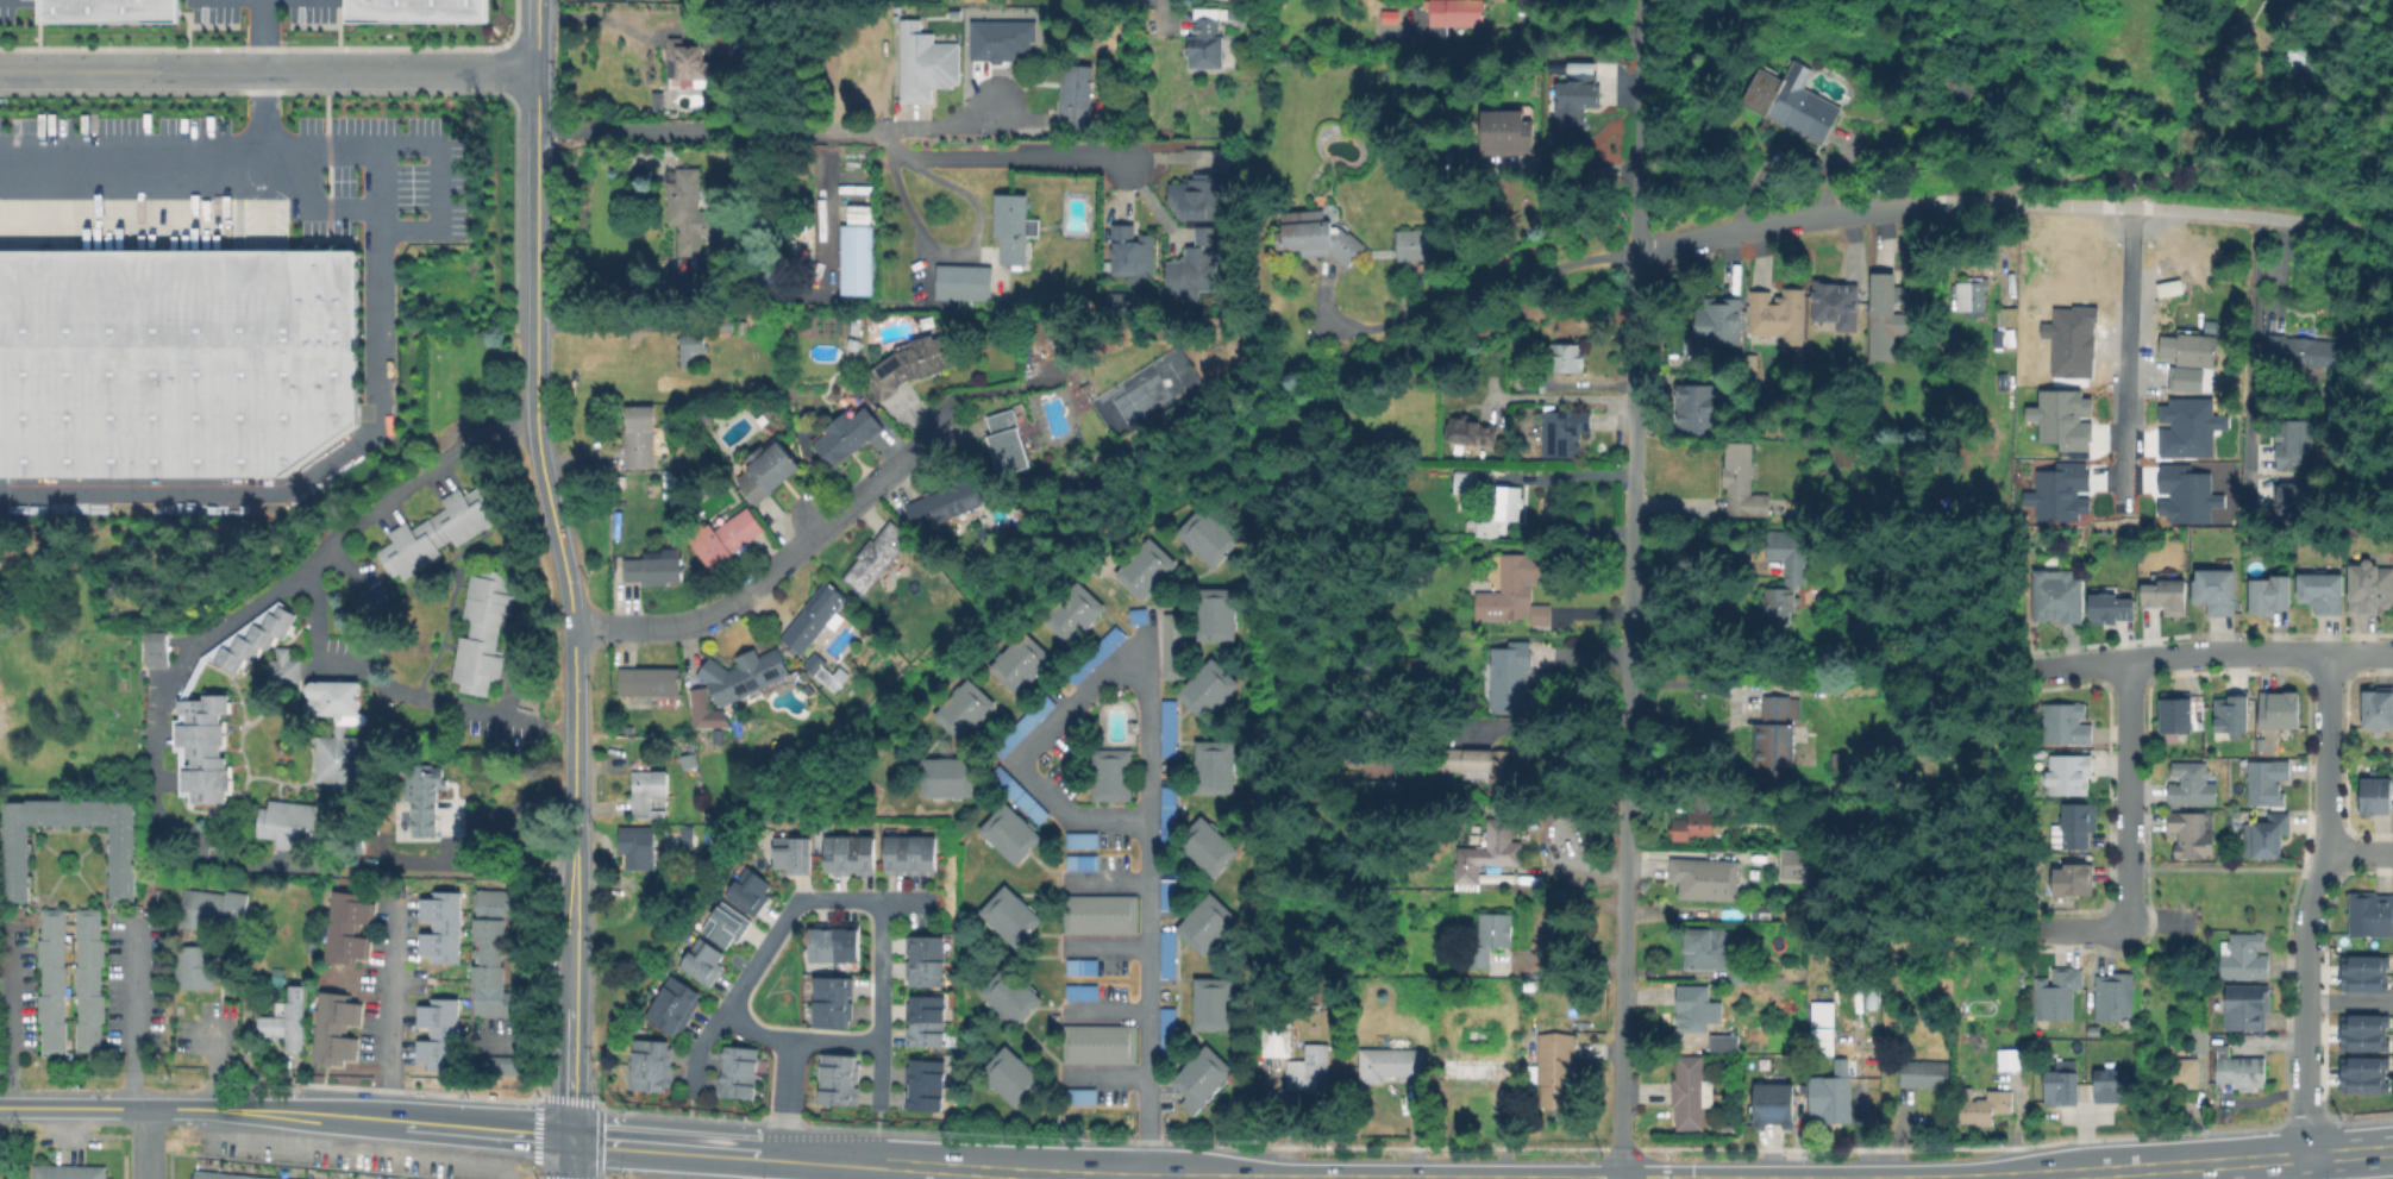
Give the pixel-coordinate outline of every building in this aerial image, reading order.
[(33,23),(34,0),(177,0),(177,24),(33,23)] [(344,20),(344,0),(487,0),(487,21),(344,20)] [(1487,2),(1487,27),(1449,27),(1449,32),(1422,32),(1423,5),(1448,5),(1449,1),(1487,2)] [(964,44),(963,93),(934,93),(934,105),(923,105),(923,107),(901,106),(901,20),(923,20),(923,35),(934,35),(934,44),(964,44)] [(1033,20),(1033,40),(1028,40),(1027,46),(1026,46),(1026,51),(1019,51),(1019,56),(1016,56),(1016,59),(1001,59),(998,63),(990,63),(986,59),(967,59),(967,20),(1033,20)] [(1228,40),(1227,73),(1190,71),(1191,58),(1183,58),(1183,49),(1192,50),(1192,20),(1220,21),(1220,40),(1228,40)] [(713,59),(713,77),(679,77),(679,76),(670,76),(670,37),(689,37),(689,44),(708,44),(708,59),(713,59)] [(2311,58),(2297,80),(2281,70),(2294,48),(2311,58)] [(1818,73),(1811,88),(1846,107),(1824,149),(1740,104),(1761,64),(1791,81),(1800,63),(1818,73)] [(1096,70),(1086,136),(1053,131),(1063,65),(1096,70)] [(1980,77),(1971,106),(1943,96),(1953,69),(1980,77)] [(1604,83),(1604,109),(1589,109),(1589,132),(1558,132),(1558,83),(1604,83)] [(1540,124),(1540,159),(1484,159),(1484,111),(1527,111),(1527,124),(1540,124)] [(702,167),(702,209),(719,209),(719,232),(703,232),(703,252),(677,252),(678,231),(681,231),(681,224),(669,224),(669,183),(666,183),(666,173),(671,168),(677,168),(702,167)] [(1227,171),(1227,219),(1184,219),(1184,207),(1167,207),(1169,181),(1184,181),(1184,171),(1227,171)] [(1032,190),(1032,240),(1028,240),(1027,266),(1001,266),(1001,240),(995,240),(996,190),(1032,190)] [(868,222),(868,206),(846,205),(846,221),(868,222)] [(1281,212),(1282,231),(1275,231),(1276,250),(1300,249),(1301,259),(1350,256),(1350,254),(1364,253),(1363,231),(1329,233),(1328,209),(1281,212)] [(875,221),(873,297),(839,297),(840,221),(875,221)] [(1157,233),(1155,278),(1108,278),(1108,221),(1136,221),(1136,233),(1157,233)] [(1222,224),(1222,259),(1230,259),(1230,297),(1166,296),(1166,259),(1183,259),(1183,245),(1194,245),(1194,224),(1222,224)] [(1395,230),(1396,261),(1429,259),(1428,228),(1395,230)] [(288,484),(0,480),(0,250),(361,252),(359,431),(288,484)] [(994,263),(994,305),(936,305),(936,262),(994,263)] [(1917,286),(1917,302),(1893,302),(1893,313),(1917,313),(1917,335),(1893,335),(1893,359),(1868,359),(1869,272),(1893,272),(1893,286),(1917,286)] [(2154,283),(2157,297),(2181,293),(2179,278),(2154,283)] [(1988,281),(1988,316),(1957,315),(1959,281),(1988,281)] [(1858,286),(1858,301),(1849,301),(1849,308),(1861,308),(1861,330),(1844,330),(1844,314),(1840,314),(1840,322),(1816,322),(1816,286),(1858,286)] [(1809,288),(1808,346),(1781,345),(1781,335),(1748,335),(1749,289),(1771,289),(1771,295),(1781,295),(1781,288),(1809,288)] [(1693,347),(1706,347),(1706,342),(1739,343),(1740,299),(1704,297),(1703,307),(1694,307),(1693,347)] [(2022,303),(2022,327),(1994,327),(1994,303),(2022,303)] [(709,332),(709,316),(734,316),(734,332),(709,332)] [(1046,346),(1047,321),(1031,321),(1031,345),(1046,346)] [(2217,332),(2215,370),(2179,368),(2180,357),(2156,355),(2157,328),(2217,332)] [(957,332),(965,363),(945,369),(946,369),(916,378),(916,376),(910,377),(900,385),(902,389),(883,402),(871,384),(875,369),(897,351),(913,346),(912,340),(934,333),(935,338),(957,332)] [(2348,338),(2345,365),(2264,359),(2267,332),(2348,338)] [(707,334),(707,349),(695,349),(695,369),(675,369),(676,334),(707,334)] [(1589,340),(1589,375),(1553,375),(1553,340),(1589,340)] [(1718,422),(1718,434),(1678,434),(1678,422),(1672,422),(1672,384),(1718,385),(1718,422)] [(656,405),(656,466),(626,466),(626,427),(627,427),(627,405),(656,405)] [(1033,468),(1001,479),(986,438),(997,434),(990,415),(1013,407),(1033,468)] [(873,408),(885,426),(829,468),(810,441),(856,409),(862,418),(873,408)] [(1503,421),(1498,452),(1443,444),(1448,413),(1503,421)] [(1589,414),(1589,432),(1581,432),(1580,454),(1545,454),(1545,413),(1589,414)] [(2313,422),(2313,462),(2292,462),(2292,470),(2279,470),(2279,443),(2284,443),(2284,422),(2313,422)] [(781,439),(803,466),(757,504),(740,484),(743,482),(739,477),(750,469),(753,475),(756,472),(745,460),(764,444),(769,450),(781,439)] [(1754,441),(1754,487),(1752,487),(1752,493),(1772,493),(1772,516),(1727,516),(1727,487),(1721,487),(1722,441),(1754,441)] [(1478,469),(1478,500),(1449,500),(1449,469),(1478,469)] [(986,501),(919,531),(907,504),(976,475),(986,501)] [(1526,483),(1524,521),(1492,521),(1492,483),(1526,483)] [(483,484),(499,509),(493,514),(497,520),(458,545),(453,538),(439,546),(444,554),(406,579),(401,571),(394,576),(377,551),(395,540),(390,532),(408,520),(413,528),(447,507),(441,498),(461,487),(465,495),(483,484)] [(2309,487),(2309,519),(2272,519),(2272,502),(2284,503),(2284,487),(2309,487)] [(750,506),(766,529),(734,552),(737,557),(715,572),(690,539),(713,523),(718,529),(750,506)] [(1238,541),(1215,565),(1177,531),(1199,507),(1238,541)] [(914,537),(865,596),(844,578),(860,557),(858,556),(872,538),(876,540),(892,519),(914,537)] [(1809,552),(1809,588),(1796,588),(1794,622),(1787,622),(1787,615),(1762,614),(1762,600),(1766,600),(1766,589),(1785,589),(1785,560),(1769,560),(1769,533),(1798,534),(1798,539),(1809,552)] [(1179,563),(1141,603),(1111,576),(1149,534),(1179,563)] [(670,584),(644,584),(644,581),(625,581),(625,558),(683,557),(683,579),(670,581),(670,584)] [(1549,557),(1549,589),(1534,589),(1534,609),(1549,609),(1549,627),(1531,627),(1531,620),(1478,619),(1478,591),(1504,591),(1504,557),(1549,557)] [(512,572),(508,592),(516,595),(513,615),(505,614),(496,654),(506,656),(502,677),(493,676),(489,695),(459,689),(461,682),(453,681),(462,634),(469,636),(472,620),(464,619),(474,573),(481,575),(482,566),(512,572)] [(2353,566),(2392,566),(2392,606),(2372,606),(2372,610),(2361,610),(2353,610),(2353,566)] [(2234,572),(2234,615),(2207,615),(2207,603),(2197,602),(2197,572),(2234,572)] [(2342,573),(2342,615),(2310,615),(2310,606),(2294,604),(2294,573),(2342,573)] [(2084,576),(2082,623),(2063,623),(2063,613),(2047,613),(2047,621),(2036,621),(2036,576),(2084,576)] [(2289,578),(2289,610),(2263,610),(2263,613),(2253,613),(2253,584),(2270,584),(2270,578),(2289,578)] [(1105,607),(1069,642),(1042,614),(1078,579),(1105,607)] [(848,598),(802,654),(781,636),(827,581),(848,598)] [(2182,584),(2182,619),(2163,617),(2163,600),(2147,600),(2147,583),(2182,584)] [(1235,587),(1234,636),(1198,636),(1198,587),(1235,587)] [(2132,598),(2132,615),(2124,615),(2124,622),(2093,622),(2093,598),(2132,598)] [(211,659),(207,654),(282,601),(294,608),(293,610),(299,614),(286,639),(278,635),(270,650),(263,646),(253,661),(246,658),(238,673),(211,659)] [(1128,635),(1075,684),(1065,673),(1119,625),(1128,635)] [(170,628),(170,667),(145,667),(146,628),(170,628)] [(1048,659),(1016,688),(992,660),(1025,632),(1048,659)] [(1533,647),(1533,707),(1498,707),(1498,646),(1533,647)] [(777,647),(790,675),(721,707),(710,682),(699,673),(710,656),(731,669),(741,664),(738,657),(757,647),(760,654),(777,647)] [(270,683),(296,682),(295,660),(286,660),(286,651),(269,652),(270,683)] [(837,677),(829,685),(804,665),(816,652),(827,661),(823,666),(837,677)] [(1239,685),(1203,716),(1178,688),(1214,656),(1239,685)] [(682,669),(681,703),(669,703),(669,695),(620,694),(621,667),(682,669)] [(994,701),(959,735),(935,711),(970,677),(994,701)] [(362,683),(362,715),(368,715),(368,728),(349,727),(349,739),(363,739),(363,784),(318,784),(319,735),(336,735),(336,716),(325,716),(325,708),(309,708),(311,688),(319,689),(319,683),(362,683)] [(704,688),(707,711),(725,710),(726,723),(693,726),(689,689),(704,688)] [(2366,689),(2392,689),(2392,728),(2366,728),(2366,689)] [(181,698),(188,700),(205,700),(206,694),(231,695),(231,711),(221,711),(221,723),(226,723),(226,745),(221,745),(223,757),(227,757),(227,769),(231,769),(231,790),(227,790),(227,803),(195,802),(195,805),(192,805),(190,794),(181,794),(181,750),(175,750),(175,720),(181,720),(181,698)] [(1054,704),(1002,757),(994,747),(1045,695),(1054,704)] [(2195,720),(2195,729),(2163,729),(2163,695),(2187,696),(2187,720),(2195,720)] [(2295,695),(2295,727),(2272,727),(2272,695),(2295,695)] [(1799,698),(1799,719),(1794,719),(1794,763),(1789,763),(1789,780),(1764,780),(1764,766),(1755,766),(1755,725),(1765,725),(1765,698),(1799,698)] [(2248,700),(2247,732),(2217,730),(2217,700),(2248,700)] [(1179,702),(1178,755),(1164,755),(1165,702),(1179,702)] [(2092,727),(2091,744),(2044,744),(2044,705),(2086,705),(2085,727),(2092,727)] [(1235,739),(1235,794),(1195,794),(1196,739),(1235,739)] [(1527,757),(1527,776),(1515,776),(1514,795),(1493,795),(1493,772),(1437,771),(1437,745),(1515,746),(1515,757),(1527,757)] [(1130,747),(1130,802),(1092,802),(1092,747),(1130,747)] [(1860,750),(1860,773),(1831,773),(1831,750),(1860,750)] [(2088,755),(2088,757),(2093,757),(2093,771),(2088,771),(2088,796),(2049,796),(2049,755),(2088,755)] [(972,763),(972,796),(927,796),(927,763),(972,763)] [(2287,763),(2287,779),(2280,779),(2280,805),(2249,805),(2249,763),(2287,763)] [(2209,764),(2209,784),(2216,784),(2216,804),(2170,804),(2170,783),(2179,783),(2179,776),(2175,776),(2175,764),(2209,764)] [(1051,814),(1041,824),(989,777),(998,766),(1051,814)] [(669,770),(669,797),(653,797),(653,816),(634,816),(634,798),(627,798),(627,794),(634,794),(634,770),(669,770)] [(446,779),(446,785),(439,785),(439,798),(439,809),(420,808),(420,771),(443,771),(443,779),(446,779)] [(2358,777),(2392,778),(2392,815),(2358,815),(2358,777)] [(449,808),(449,786),(461,786),(461,808),(449,808)] [(114,798),(114,801),(137,801),(137,901),(113,901),(112,824),(31,824),(31,901),(6,901),(5,801),(29,801),(29,799),(114,798)] [(319,804),(318,813),(327,814),(324,844),(305,841),(303,849),(277,847),(278,838),(258,835),(262,807),(270,808),(271,798),(319,804)] [(1044,838),(1019,865),(979,829),(1004,802),(1044,838)] [(2096,807),(2096,836),(2090,836),(2090,848),(2063,847),(2063,807),(2096,807)] [(1714,811),(1714,817),(1724,817),(1724,833),(1714,833),(1714,836),(1691,836),(1691,844),(1666,844),(1666,816),(1689,816),(1689,811),(1714,811)] [(2209,817),(2209,857),(2175,857),(2175,827),(2172,827),(2172,813),(2203,814),(2203,817),(2209,817)] [(2288,814),(2288,841),(2280,841),(2280,857),(2245,857),(2247,824),(2273,824),(2273,814),(2288,814)] [(1524,835),(1524,866),(1479,866),(1479,891),(1459,891),(1459,848),(1485,848),(1485,817),(1511,817),(1511,835),(1524,835)] [(1236,849),(1214,874),(1182,846),(1205,821),(1236,849)] [(876,833),(876,872),(822,872),(822,833),(876,833)] [(940,834),(940,873),(884,873),(884,833),(940,834)] [(813,868),(813,878),(785,878),(785,868),(773,868),(773,834),(813,835),(813,868)] [(1098,834),(1097,846),(1069,846),(1069,834),(1098,834)] [(657,846),(656,868),(626,868),(627,859),(624,859),(624,853),(627,853),(627,845),(657,846)] [(1815,853),(1815,878),(1787,878),(1787,853),(1815,853)] [(1097,855),(1097,871),(1069,871),(1069,855),(1097,855)] [(1739,861),(1739,901),(1680,901),(1680,882),(1671,882),(1671,861),(1739,861)] [(775,883),(754,914),(725,895),(746,863),(775,883)] [(2092,886),(2092,895),(2057,895),(2057,868),(2086,868),(2086,886),(2092,886)] [(1038,920),(1015,942),(982,909),(1006,886),(1038,920)] [(186,888),(226,893),(227,890),(250,892),(245,927),(225,924),(225,928),(205,926),(205,929),(181,926),(186,888)] [(374,904),(371,926),(356,924),(353,939),(369,940),(367,957),(352,955),(352,965),(326,961),(333,888),(359,891),(358,903),(374,904)] [(527,891),(526,915),(507,915),(507,918),(508,918),(507,939),(505,939),(503,964),(506,964),(506,986),(505,986),(503,990),(526,990),(526,1015),(510,1015),(510,1016),(469,1015),(470,983),(474,983),(476,918),(478,918),(478,889),(516,890),(516,891),(527,891)] [(463,893),(462,961),(432,961),(432,954),(424,954),(424,936),(432,936),(432,922),(421,922),(421,898),(446,898),(446,893),(463,893)] [(2392,895),(2392,936),(2350,936),(2350,895),(2392,895)] [(1139,897),(1138,935),(1066,934),(1066,897),(1139,897)] [(1233,922),(1202,952),(1178,927),(1209,897),(1233,922)] [(748,922),(731,946),(702,926),(720,901),(748,922)] [(1775,902),(1775,922),(1748,921),(1748,902),(1775,902)] [(68,908),(68,939),(67,939),(65,966),(68,966),(68,995),(67,995),(67,1021),(68,1021),(69,1052),(43,1052),(43,1021),(39,1021),(39,995),(43,995),(44,966),(39,966),(39,939),(43,939),(43,908),(68,908)] [(106,939),(106,966),(102,966),(102,995),(106,995),(106,1022),(102,1022),(102,1052),(77,1052),(77,1021),(79,1021),(79,995),(77,995),(77,966),(80,966),(80,939),(77,939),(76,908),(102,908),(102,939),(106,939)] [(1516,914),(1516,949),(1491,949),(1491,966),(1470,966),(1470,946),(1480,946),(1480,914),(1516,914)] [(863,922),(862,964),(807,964),(807,922),(863,922)] [(1729,930),(1729,964),(1728,964),(1728,970),(1689,970),(1690,930),(1729,930)] [(727,955),(704,986),(676,965),(699,934),(727,955)] [(948,935),(948,985),(907,984),(908,934),(948,935)] [(2264,936),(2264,952),(2259,952),(2259,958),(2267,958),(2267,978),(2223,978),(2223,953),(2231,953),(2231,935),(2264,936)] [(309,937),(318,939),(315,952),(307,951),(309,937)] [(215,965),(215,987),(177,987),(177,945),(212,945),(212,965),(215,965)] [(2337,954),(2337,991),(2386,991),(2386,979),(2382,979),(2382,967),(2387,967),(2387,955),(2337,954)] [(1101,959),(1101,976),(1067,976),(1067,959),(1101,959)] [(1044,999),(1016,1027),(978,990),(1004,961),(1044,999)] [(2078,971),(2078,1018),(2037,1018),(2037,987),(2060,987),(2060,985),(2055,985),(2055,971),(2078,971)] [(847,973),(847,1026),(812,1026),(813,973),(847,973)] [(699,997),(672,1031),(643,1009),(669,974),(699,997)] [(2134,980),(2134,1016),(2097,1016),(2098,980),(2134,980)] [(1235,982),(1235,1030),(1197,1029),(1197,982),(1235,982)] [(1098,983),(1098,999),(1064,999),(1064,983),(1098,983)] [(1416,995),(1416,983),(1429,983),(1429,995),(1416,995)] [(1723,998),(1723,1020),(1708,1020),(1708,1016),(1705,1016),(1705,1030),(1685,1030),(1685,1016),(1678,1016),(1678,985),(1708,985),(1708,998),(1723,998)] [(278,1016),(278,1003),(289,1004),(290,986),(308,987),(306,1055),(282,1054),(282,1036),(262,1035),(262,1016),(278,1016)] [(2268,987),(2268,1026),(2255,1026),(2255,1031),(2228,1031),(2228,987),(2268,987)] [(362,1008),(359,1024),(346,1022),(344,1035),(361,1037),(358,1059),(343,1058),(342,1065),(313,1060),(322,989),(349,992),(346,1005),(362,1008)] [(945,992),(945,1047),(908,1047),(908,992),(945,992)] [(1836,998),(1836,1046),(1809,1046),(1809,998),(1836,998)] [(459,1001),(459,1068),(434,1068),(434,1061),(420,1061),(420,1041),(430,1041),(430,1027),(421,1027),(421,1005),(434,1005),(434,1001),(459,1001)] [(1423,1028),(1423,1012),(1433,1012),(1432,1028),(1423,1028)] [(2338,1014),(2337,1051),(2386,1051),(2387,1039),(2383,1039),(2383,1027),(2388,1027),(2388,1015),(2338,1014)] [(1138,1022),(1138,1066),(1063,1065),(1063,1022),(1138,1022)] [(2087,1041),(2087,1023),(2100,1023),(2100,1041),(2087,1041)] [(2205,1026),(2205,1052),(2187,1052),(2187,1024),(2205,1026)] [(1292,1027),(1292,1058),(1264,1056),(1265,1027),(1292,1027)] [(1585,1064),(1584,1087),(1567,1087),(1567,1110),(1547,1109),(1547,1087),(1537,1087),(1537,1031),(1573,1031),(1573,1064),(1585,1064)] [(668,1035),(668,1093),(631,1093),(632,1035),(668,1035)] [(1739,1037),(1739,1051),(1708,1051),(1708,1036),(1739,1037)] [(1329,1042),(1329,1090),(1286,1089),(1286,1064),(1305,1064),(1307,1042),(1329,1042)] [(1412,1042),(1412,1052),(1426,1052),(1426,1078),(1387,1078),(1387,1083),(1360,1083),(1361,1047),(1397,1048),(1397,1042),(1412,1042)] [(758,1046),(757,1099),(720,1099),(720,1045),(758,1046)] [(1044,1078),(1016,1108),(979,1074),(1007,1045),(1044,1078)] [(1234,1073),(1189,1118),(1179,1109),(1189,1098),(1172,1079),(1205,1045),(1234,1073)] [(2263,1059),(2263,1090),(2243,1090),(2243,1085),(2219,1084),(2219,1046),(2231,1046),(2231,1059),(2263,1059)] [(857,1053),(857,1109),(820,1109),(821,1053),(857,1053)] [(2015,1053),(2015,1067),(2000,1067),(2000,1053),(2015,1053)] [(531,1056),(531,1075),(472,1074),(472,1055),(531,1056)] [(2337,1056),(2336,1092),(2385,1093),(2386,1081),(2382,1081),(2382,1068),(2387,1068),(2387,1056),(2337,1056)] [(1510,1059),(1509,1080),(1453,1080),(1453,1070),(1445,1070),(1445,1058),(1510,1059)] [(945,1060),(945,1112),(907,1112),(908,1059),(945,1060)] [(1712,1086),(1712,1109),(1704,1109),(1704,1130),(1675,1130),(1675,1059),(1706,1059),(1706,1086),(1712,1086)] [(2076,1059),(2076,1110),(2043,1110),(2043,1070),(2050,1070),(2050,1059),(2076,1059)] [(2206,1060),(2206,1086),(2184,1086),(2184,1070),(2178,1070),(2178,1059),(2206,1060)] [(1950,1064),(1949,1087),(1903,1086),(1903,1062),(1950,1064)] [(2125,1069),(2092,1069),(2091,1101),(2124,1102),(2125,1069)] [(1096,1085),(1096,1105),(1063,1105),(1064,1085),(1096,1085)] [(1756,1086),(1796,1086),(1796,1131),(1756,1131),(1756,1086)] [(1852,1099),(1852,1123),(1828,1123),(1828,1112),(1806,1112),(1806,1086),(1836,1086),(1835,1098),(1852,1099)] [(2012,1091),(2012,1114),(1992,1114),(1992,1124),(1961,1124),(1961,1096),(1987,1096),(1987,1091),(2012,1091)] [(107,1166),(107,1178),(33,1178),(33,1164),(107,1166)] [(196,1169),(300,1178),(195,1178),(196,1169)]
